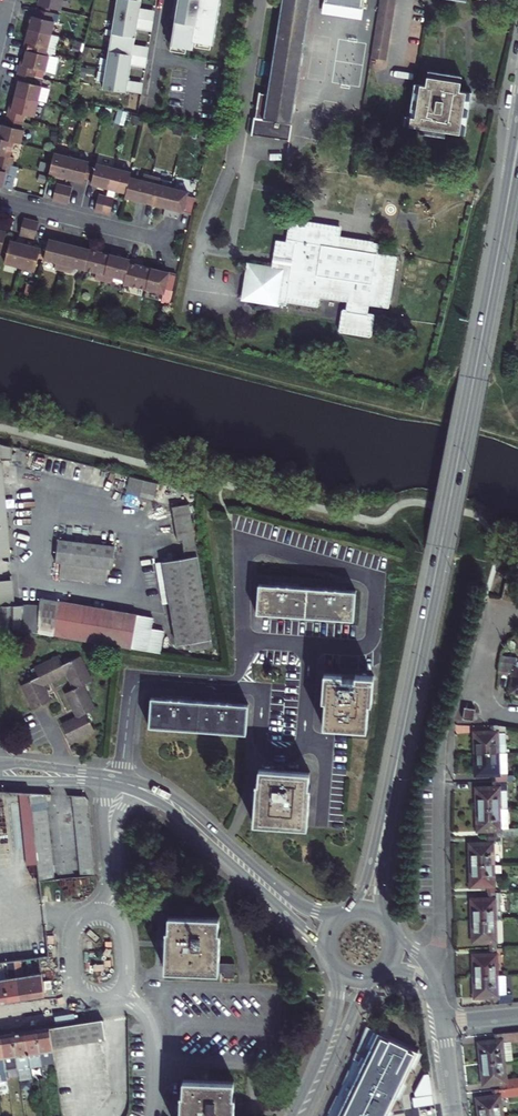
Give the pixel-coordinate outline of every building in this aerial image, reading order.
[(41,8),(43,9),(51,11),(63,13),(66,0),(43,0),(41,8)] [(115,18),(139,22),(141,11),(142,4),(121,0),(118,0),(118,2),(115,18)] [(172,48),(194,52),(195,44),(197,45),(212,47),(215,47),(222,0),(180,0),(172,48)] [(270,96),(261,94),(257,120),(254,120),(251,136),(290,143),(314,0),(286,0),(270,96)] [(328,4),(365,10),(367,0),(329,0),(328,4)] [(377,14),(376,22),(375,29),(373,36),(372,44),(371,51),(370,59),(386,61),(387,53),(388,46),(389,39),(390,32),(391,24),(393,17),(394,10),(395,2),(395,0),(379,0),(378,7),(377,14)] [(365,10),(328,4),(326,15),(364,21),(365,10)] [(141,11),(139,22),(154,24),(156,14),(141,11)] [(42,13),(38,12),(36,20),(33,19),(30,32),(52,37),(55,24),(52,23),(54,16),(50,15),(42,13)] [(113,33),(112,36),(136,40),(138,32),(139,22),(115,18),(113,33)] [(139,22),(138,32),(152,34),(154,24),(139,22)] [(52,37),(30,32),(27,46),(30,46),(28,54),(44,57),(46,50),(49,51),(52,37)] [(112,38),(109,54),(133,57),(135,47),(136,40),(112,36),(112,38)] [(46,50),(44,57),(51,59),(56,56),(60,39),(52,37),(49,51),(46,50)] [(135,47),(133,57),(148,60),(150,50),(135,47)] [(44,57),(28,54),(26,62),(24,68),(21,68),(19,76),(35,79),(37,72),(47,74),(51,59),(49,59),(44,57)] [(107,69),(106,71),(130,75),(132,68),(133,57),(109,54),(107,69)] [(133,57),(132,68),(146,70),(148,60),(133,57)] [(106,74),(103,91),(127,95),(127,94),(129,83),(130,75),(106,71),(106,74)] [(47,74),(37,72),(35,79),(45,81),(47,74)] [(462,78),(428,72),(426,87),(419,86),(419,92),(413,90),(408,117),(406,117),(404,126),(420,129),(419,133),(438,137),(438,132),(460,135),(461,127),(466,128),(471,94),(460,92),(462,78)] [(35,79),(19,76),(17,84),(20,84),(19,91),(17,99),(39,104),(42,89),(33,86),(35,79)] [(35,79),(33,86),(42,89),(45,81),(35,79)] [(129,83),(127,94),(142,96),(144,86),(129,83)] [(51,91),(42,89),(39,104),(48,106),(51,91)] [(39,104),(17,99),(15,108),(13,114),(10,113),(8,121),(24,125),(26,118),(35,120),(39,104)] [(8,121),(6,128),(2,128),(0,138),(0,141),(13,145),(22,146),(25,133),(22,132),(24,125),(8,121)] [(12,168),(14,160),(9,159),(13,145),(0,142),(0,165),(12,168)] [(55,155),(49,175),(66,180),(72,159),(55,155)] [(72,159),(66,180),(84,185),(85,180),(88,168),(89,164),(72,159)] [(0,165),(0,190),(2,190),(12,192),(16,177),(10,176),(12,168),(0,165)] [(92,182),(91,186),(108,190),(114,170),(97,165),(95,170),(92,182)] [(116,192),(127,195),(131,179),(132,175),(114,170),(108,190),(106,198),(102,214),(110,216),(114,200),(116,192)] [(143,182),(131,179),(127,195),(126,199),(146,204),(153,178),(144,176),(143,182)] [(161,181),(153,178),(146,204),(166,209),(171,189),(160,187),(161,181)] [(52,202),(60,204),(64,188),(57,186),(52,202)] [(64,188),(60,204),(68,206),(72,190),(64,188)] [(189,194),(171,189),(166,209),(192,216),(196,200),(188,198),(189,194)] [(99,196),(94,212),(102,214),(106,198),(99,196)] [(31,222),(23,220),(19,236),(27,238),(31,222)] [(39,224),(31,222),(27,238),(35,240),(39,224)] [(285,223),(283,234),(293,236),(295,224),(285,223)] [(365,255),(367,246),(336,241),(338,231),(295,224),(293,236),(283,234),(281,242),(365,255)] [(46,251),(44,261),(56,263),(55,270),(63,271),(69,246),(49,240),(46,251)] [(10,242),(4,241),(2,250),(8,252),(10,242)] [(25,246),(10,242),(8,252),(4,265),(20,268),(25,246)] [(377,247),(367,246),(365,255),(281,242),(281,245),(270,243),(269,254),(280,256),(277,272),(266,271),(244,267),(238,302),(282,309),(283,305),(314,310),(316,300),(344,304),(343,315),(338,314),(335,336),(367,341),(370,319),(367,318),(369,308),(388,311),(396,260),(376,257),(377,247)] [(40,250),(25,246),(20,268),(35,272),(38,259),(40,250)] [(69,246),(63,271),(71,274),(73,268),(84,271),(89,251),(69,246)] [(89,251),(84,271),(96,274),(95,280),(103,282),(109,256),(89,251)] [(280,256),(269,254),(266,271),(277,272),(280,256)] [(109,256),(103,282),(111,284),(113,278),(124,281),(129,261),(109,256)] [(138,263),(129,261),(124,281),(123,285),(146,290),(151,269),(142,267),(137,266),(138,263)] [(177,276),(151,269),(146,290),(164,295),(165,290),(173,292),(177,276)] [(4,445),(0,444),(0,558),(14,557),(6,462),(4,445)] [(15,448),(4,445),(6,462),(16,461),(15,448)] [(157,484),(131,477),(126,494),(153,501),(157,484)] [(187,559),(165,563),(172,604),(180,647),(191,645),(192,651),(214,648),(190,507),(174,510),(180,543),(184,543),(187,559)] [(62,578),(108,584),(110,569),(115,569),(118,547),(62,540),(59,562),(64,563),(62,578)] [(172,604),(165,563),(159,564),(166,605),(172,604)] [(160,654),(164,631),(151,629),(152,619),(44,601),(42,610),(18,605),(16,581),(0,582),(0,620),(1,627),(160,654)] [(498,582),(494,599),(502,601),(506,584),(498,582)] [(506,584),(502,601),(510,603),(514,586),(506,584)] [(355,592),(259,585),(256,615),(353,621),(355,592)] [(514,586),(510,603),(517,605),(517,604),(517,587),(514,586)] [(42,685),(66,674),(73,689),(64,693),(76,717),(61,725),(69,742),(93,730),(85,713),(94,709),(82,685),(91,680),(79,656),(62,665),(58,657),(33,669),(37,676),(21,685),(32,709),(49,701),(42,685)] [(515,664),(516,659),(499,657),(497,674),(513,676),(511,692),(517,693),(517,664),(515,664)] [(373,677),(323,673),(322,701),(325,701),(323,727),(367,730),(368,704),(371,704),(373,677)] [(146,727),(244,734),(247,705),(149,697),(146,727)] [(475,709),(463,708),(462,719),(473,721),(475,709)] [(473,734),(474,754),(498,753),(507,753),(506,727),(497,726),(490,725),(490,733),(473,734)] [(498,753),(474,754),(474,776),(492,775),(492,782),(499,781),(498,753)] [(499,781),(508,781),(507,753),(498,753),(499,781)] [(306,827),(310,787),(308,787),(309,772),(259,769),(258,783),(256,782),(253,824),(306,827)] [(475,789),(476,809),(500,809),(499,781),(492,782),(492,788),(475,789)] [(500,809),(509,808),(508,781),(499,781),(500,809)] [(44,794),(29,793),(30,802),(45,801),(44,794)] [(85,796),(71,795),(72,805),(88,804),(88,800),(85,796)] [(45,801),(30,802),(31,809),(46,808),(45,801)] [(88,804),(72,805),(73,813),(89,811),(88,804)] [(46,808),(31,809),(32,816),(46,815),(46,808)] [(509,808),(500,809),(501,837),(510,836),(509,808)] [(501,837),(500,809),(476,809),(476,830),(493,829),(493,837),(501,837)] [(73,820),(90,818),(89,811),(73,813),(73,820)] [(46,815),(32,816),(33,823),(47,822),(46,815)] [(90,818),(73,820),(74,827),(90,825),(90,818)] [(47,822),(33,823),(34,830),(48,829),(47,822)] [(90,825),(74,827),(75,834),(91,832),(90,825)] [(48,829),(34,830),(34,837),(49,836),(48,829)] [(91,832),(75,834),(76,841),(92,839),(91,832)] [(49,836),(34,837),(35,844),(49,843),(49,836)] [(494,865),(493,837),(486,837),(486,844),(469,845),(469,865),(494,865)] [(92,839),(76,841),(76,848),(93,846),(92,839)] [(50,850),(49,843),(35,844),(36,851),(50,850)] [(93,846),(76,848),(77,855),(93,853),(93,846)] [(50,850),(36,851),(37,859),(51,857),(50,850)] [(93,853),(77,855),(78,862),(94,861),(93,853)] [(51,857),(37,859),(38,866),(52,864),(51,857)] [(94,861),(78,862),(78,869),(95,867),(94,861)] [(39,873),(52,872),(52,864),(38,866),(39,873)] [(495,893),(494,865),(469,865),(470,886),(487,886),(487,893),(495,893)] [(95,867),(78,869),(79,877),(95,875),(95,867)] [(40,882),(53,880),(52,872),(39,873),(40,882)] [(471,921),(496,921),(495,893),(487,893),(488,900),(471,901),(471,921)] [(168,915),(167,930),(166,930),(164,970),(223,972),(223,978),(233,978),(233,964),(223,963),(218,963),(220,932),(218,931),(219,917),(168,915)] [(497,948),(496,921),(471,921),(472,942),(489,941),(489,948),(497,948)] [(498,976),(497,948),(489,948),(490,955),(473,956),(473,976),(498,976)] [(14,962),(19,999),(32,997),(28,975),(23,976),(20,961),(14,962)] [(4,979),(7,1001),(19,999),(14,962),(8,963),(10,978),(4,979)] [(28,975),(32,997),(44,995),(41,973),(28,975)] [(491,996),(491,1005),(513,1002),(512,993),(507,994),(506,975),(498,976),(473,976),(474,997),(491,996)] [(101,1019),(48,1027),(51,1047),(104,1039),(101,1019)] [(39,1052),(41,1064),(53,1062),(51,1047),(48,1027),(36,1029),(39,1052)] [(35,1066),(41,1065),(41,1064),(39,1052),(36,1029),(24,1031),(29,1067),(35,1066)] [(24,1031),(12,1032),(15,1056),(17,1069),(19,1080),(31,1078),(29,1067),(24,1031)] [(9,1056),(15,1056),(12,1032),(0,1034),(0,1038),(5,1070),(11,1070),(9,1056)] [(503,1062),(501,1044),(509,1043),(517,1043),(517,1032),(493,1034),(494,1041),(477,1043),(479,1064),(503,1062)] [(501,1044),(503,1062),(511,1061),(509,1043),(501,1044)] [(9,1056),(11,1070),(17,1069),(15,1056),(9,1056)] [(479,1064),(481,1085),(497,1084),(497,1089),(517,1087),(517,1078),(504,1079),(503,1062),(479,1064)] [(179,1115),(232,1115),(233,1096),(232,1096),(233,1081),(208,1080),(183,1079),(182,1094),(180,1094),(180,1103),(179,1115)] [(413,1109),(417,1109),(412,1079),(390,1082),(393,1103),(368,1107),(369,1115),(414,1115),(413,1109)] [(499,1098),(517,1096),(517,1087),(497,1089),(491,1090),(491,1097),(475,1099),(478,1115),(501,1115),(499,1098)]
